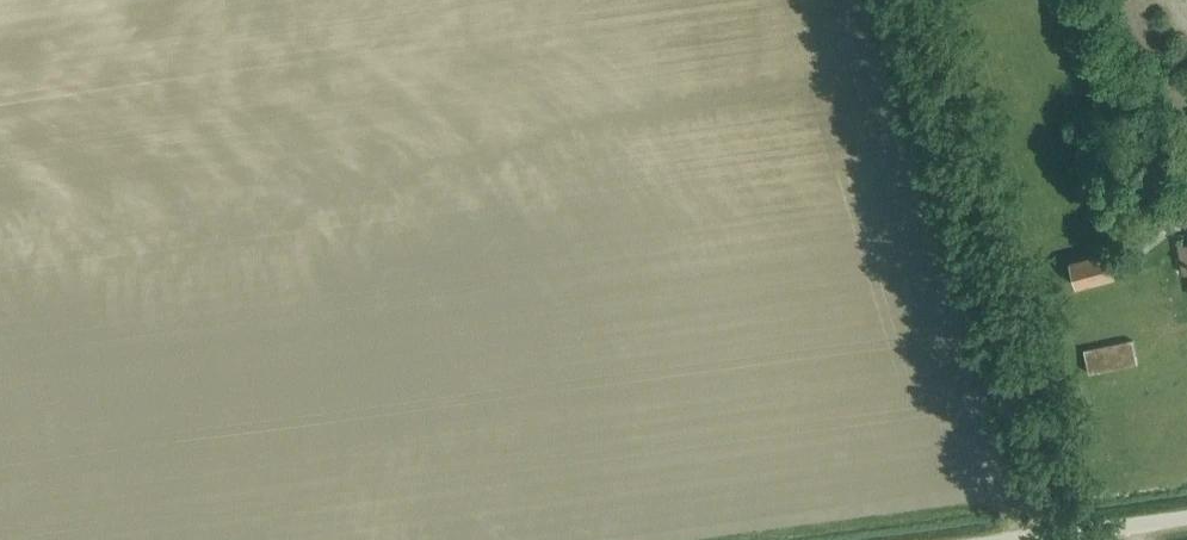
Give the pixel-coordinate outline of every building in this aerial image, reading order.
[(1178,244),(1182,272),(1186,271),(1186,242),(1178,244)] [(1108,251),(1070,260),(1075,282),(1113,273),(1108,251)] [(1134,340),(1085,350),(1089,371),(1138,361),(1134,340)]
